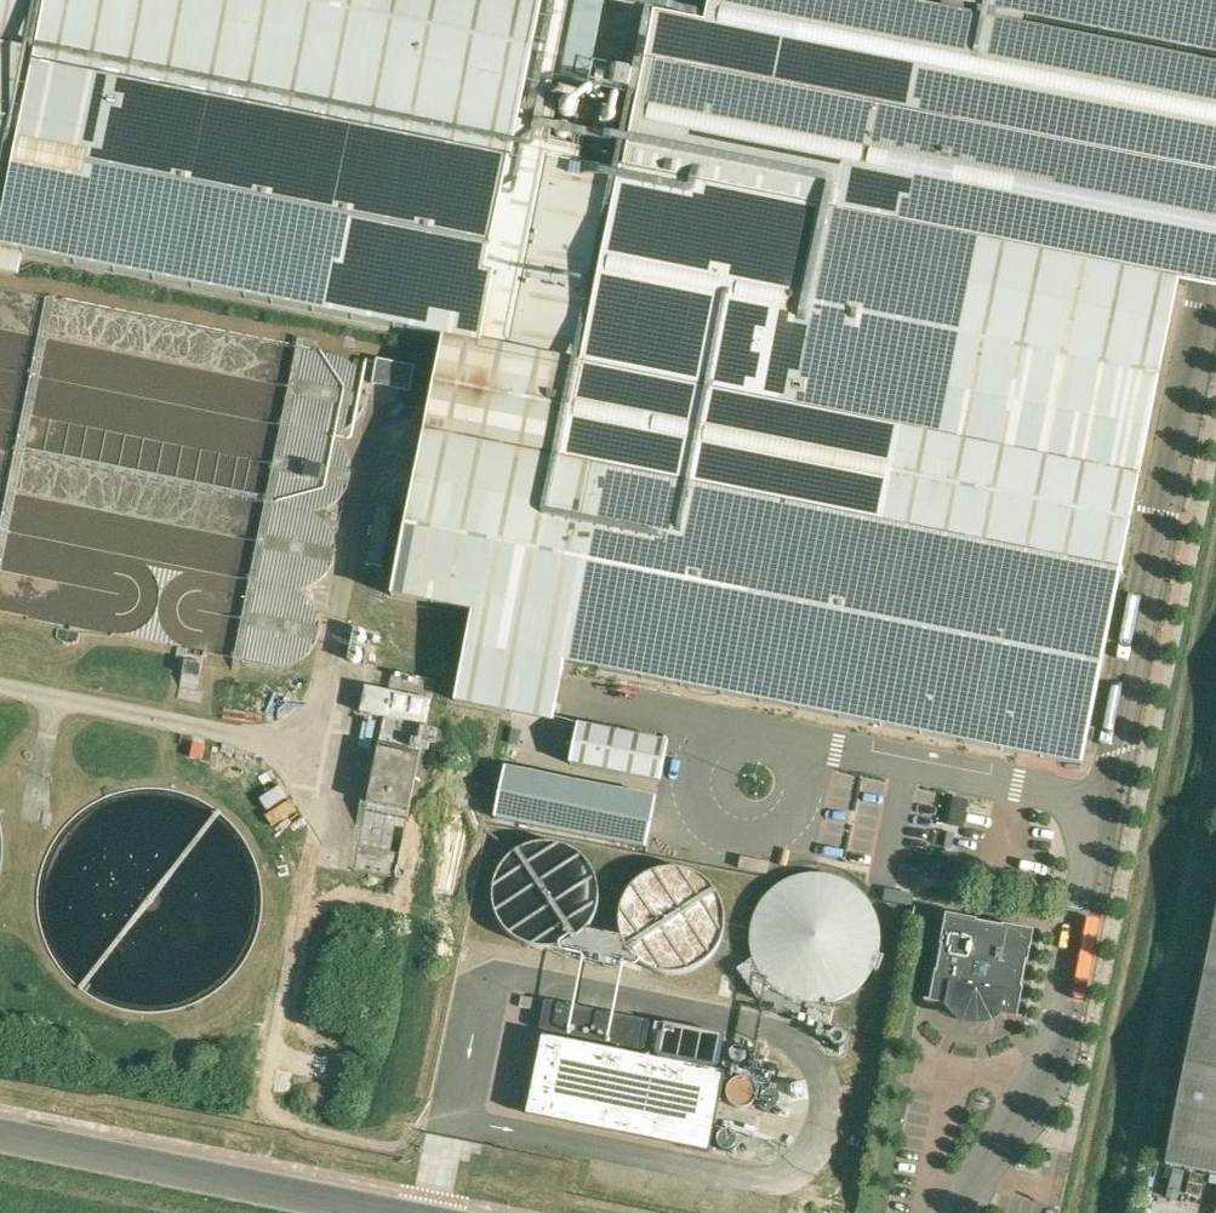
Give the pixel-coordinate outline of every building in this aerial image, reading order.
[(665,14),(654,12),(623,169),(578,161),(592,99),(587,98),(605,5),(580,0),(0,0),(0,91),(623,214),(665,14)] [(566,661),(846,716),(988,16),(942,7),(907,0),(707,0),(703,22),(665,14),(623,214),(589,367),(569,461),(601,467),(563,660),(566,661)] [(943,1),(942,7),(988,16),(1026,23),(1027,18),(1215,55),(1215,0),(938,0),(943,1)] [(846,716),(1083,762),(1177,280),(1215,288),(1215,61),(1026,23),(988,16),(846,716)] [(22,259),(23,254),(443,337),(589,367),(623,214),(0,91),(0,271),(18,274),(22,259)] [(319,343),(278,337),(211,657),(231,661),(268,669),(287,660),(300,645),(306,623),(299,610),(287,594),(301,588),(318,572),(324,554),(324,536),(314,521),(300,505),(319,505),(332,493),(345,473),(345,454),(335,436),(320,424),(335,417),(346,403),(354,383),(348,366),(336,352),(319,343)] [(443,337),(411,499),(392,594),(473,610),(455,699),(515,711),(527,658),(554,529),(569,461),(589,367),(443,337)] [(415,365),(377,357),(376,360),(372,382),(410,390),(415,365)] [(554,529),(527,658),(565,665),(566,661),(563,660),(601,467),(569,461),(554,529)] [(382,566),(394,508),(377,504),(365,563),(382,566)] [(527,658),(515,711),(553,719),(565,665),(527,658)] [(353,868),(395,877),(423,739),(435,742),(438,729),(426,726),(435,679),(393,671),(389,691),(365,686),(360,710),(384,715),(353,868)] [(569,764),(660,782),(668,742),(577,723),(569,764)] [(646,849),(656,799),(504,768),(494,818),(646,849)] [(950,825),(961,828),(966,801),(955,799),(950,825)] [(1215,1174),(1215,909),(1165,1164),(1215,1174)] [(945,1004),(945,1006),(947,1010),(951,1015),(956,1019),(963,1023),(969,1025),(977,1025),(985,1025),(992,1022),(996,1020),(1000,1017),(1001,1014),(1016,1017),(1032,931),(946,915),(930,1001),(945,1004)] [(645,1047),(650,1023),(649,1022),(649,1021),(648,1021),(548,1000),(547,1000),(547,1001),(546,1001),(546,1002),(541,1026),(541,1027),(541,1028),(542,1028),(542,1029),(543,1029),(642,1049),(643,1049),(644,1049),(644,1048),(645,1048),(645,1047)] [(722,1035),(666,1023),(665,1023),(664,1023),(664,1024),(663,1024),(663,1025),(657,1054),(657,1055),(657,1056),(658,1056),(659,1056),(715,1068),(716,1068),(717,1068),(718,1067),(718,1066),(724,1038),(724,1037),(724,1036),(724,1035),(723,1035),(722,1035)] [(724,1078),(721,1073),(546,1038),(530,1114),(709,1150),(724,1078)] [(1199,1196),(1204,1176),(1190,1173),(1186,1194),(1199,1196)]
